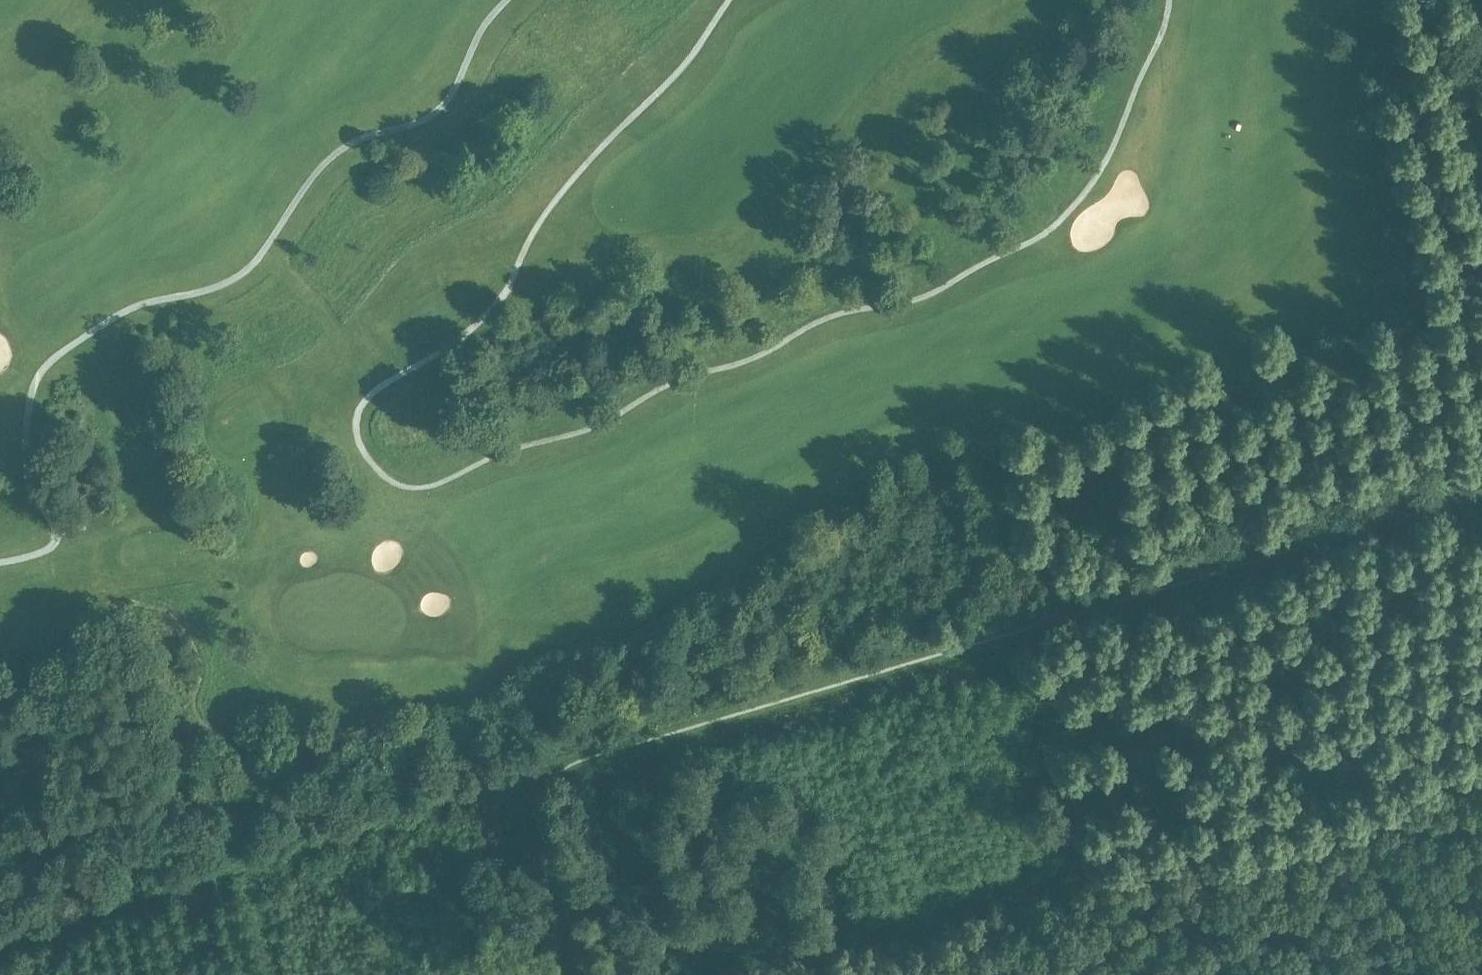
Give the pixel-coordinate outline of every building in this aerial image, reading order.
[(366,680),(378,689),(386,678),(374,669),(366,680)]
